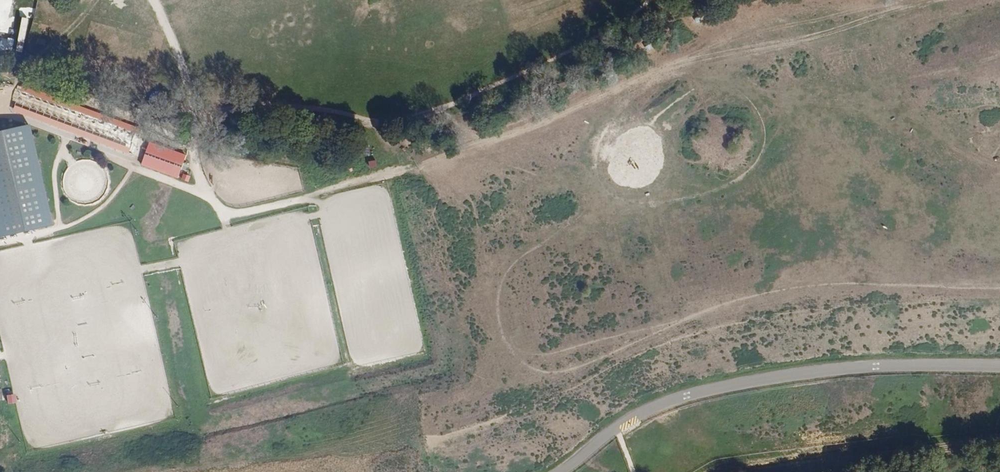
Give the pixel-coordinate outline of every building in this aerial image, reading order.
[(138,138),(19,96),(13,114),(131,156),(138,138)] [(9,404),(17,402),(15,394),(7,396),(9,404)]
